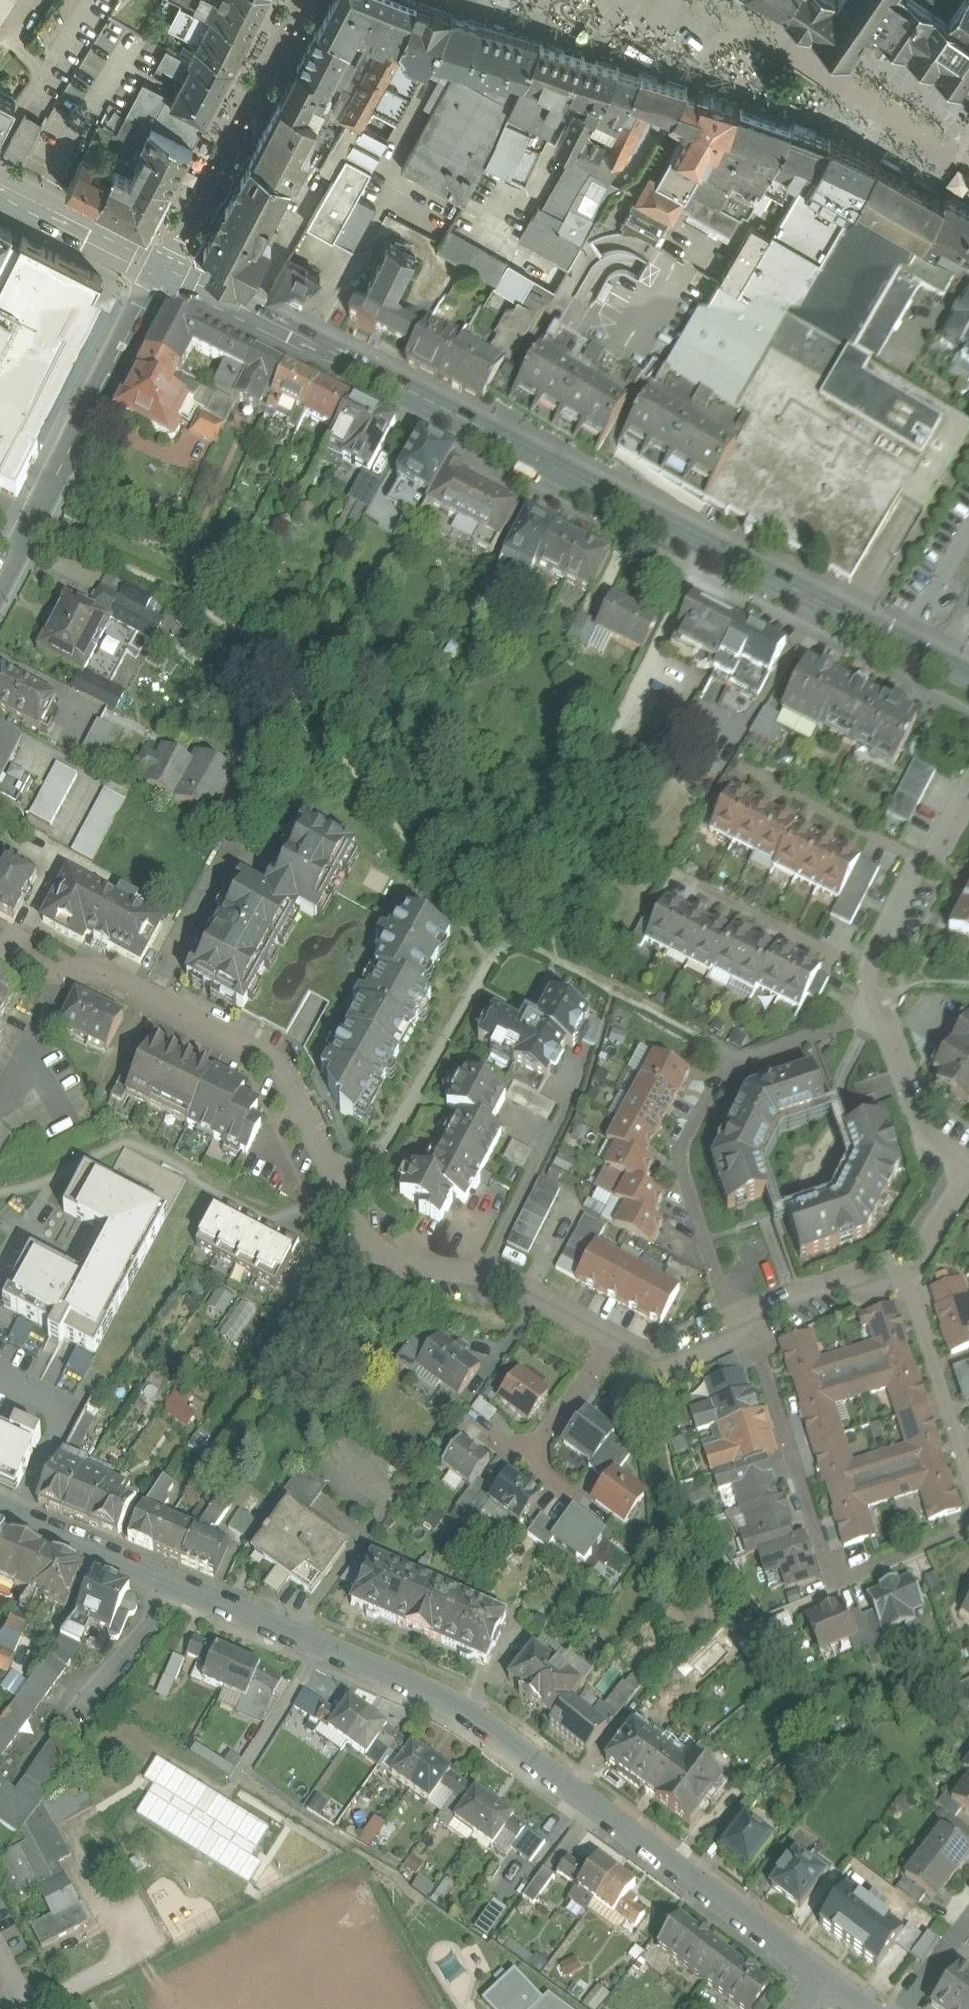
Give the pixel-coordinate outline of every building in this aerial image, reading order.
[(207,14),(211,17),(213,14),(251,33),(268,0),(214,0),(207,14)] [(319,25),(351,42),(352,42),(361,22),(375,27),(387,0),(333,0),(319,25)] [(417,0),(387,0),(375,27),(371,36),(382,41),(403,51),(406,47),(401,38),(418,1),(418,0),(417,0)] [(838,0),(784,0),(779,6),(814,31),(838,0)] [(917,0),(838,0),(814,31),(849,55),(867,30),(874,35),(875,40),(882,45),(888,44),(892,37),(917,0)] [(951,18),(923,0),(917,0),(892,37),(924,60),(951,18)] [(951,18),(964,0),(923,0),(951,18)] [(924,60),(960,84),(962,82),(968,87),(968,0),(964,0),(951,18),(924,60)] [(452,14),(418,1),(401,38),(406,47),(403,51),(386,82),(411,95),(414,88),(426,64),(427,64),(430,59),(452,14)] [(207,14),(184,3),(177,16),(183,19),(178,30),(192,37),(193,35),(200,39),(211,17),(207,14)] [(200,39),(190,60),(190,61),(210,71),(217,58),(234,67),(251,33),(213,14),(211,17),(200,39)] [(450,63),(472,19),(452,14),(430,59),(448,67),(450,63)] [(472,19),(450,63),(458,65),(497,77),(516,32),(472,19)] [(351,42),(319,25),(298,65),(332,83),(345,58),(346,59),(354,43),(352,42),(351,42)] [(516,32),(497,77),(509,80),(511,72),(524,76),(540,40),(516,32)] [(596,59),(540,40),(524,76),(508,109),(550,129),(569,87),(580,92),(596,59)] [(382,41),(342,116),(349,120),(361,126),(364,122),(365,123),(374,105),(373,105),(386,82),(403,51),(382,41)] [(210,71),(190,61),(190,60),(167,48),(159,64),(184,78),(174,96),(171,102),(206,120),(234,67),(217,58),(210,71)] [(618,65),(596,59),(580,92),(556,144),(574,154),(586,131),(592,119),(591,119),(618,65)] [(332,83),(298,65),(280,100),(317,119),(325,105),(323,103),(333,83),(332,83)] [(458,65),(402,167),(464,201),(476,179),(485,162),(494,144),(508,109),(524,76),(511,72),(509,80),(497,77),(458,65)] [(618,65),(591,119),(592,119),(612,129),(641,72),(618,65)] [(686,86),(641,72),(612,129),(613,129),(605,141),(602,148),(621,158),(622,159),(651,104),(657,107),(653,115),(654,120),(665,127),(670,118),(669,118),(685,88),(686,86)] [(174,96),(144,81),(128,111),(194,144),(206,120),(171,102),(174,96)] [(386,82),(373,105),(374,105),(398,118),(411,95),(386,82)] [(679,124),(697,92),(685,88),(669,118),(670,118),(679,124)] [(0,89),(0,130),(16,97),(0,89)] [(697,92),(679,124),(685,127),(658,176),(651,172),(637,198),(639,199),(673,217),(706,160),(736,107),(739,103),(698,90),(697,92)] [(317,119),(280,100),(252,155),(293,176),(297,179),(311,152),(303,148),(313,128),(329,139),(335,129),(317,119)] [(793,122),(739,103),(736,107),(706,160),(715,165),(701,191),(742,214),(742,213),(744,210),(748,213),(754,201),(728,187),(740,165),(762,177),(773,159),(791,126),(793,122)] [(550,129),(508,109),(494,144),(485,162),(526,180),(550,129)] [(30,111),(11,142),(28,151),(44,123),(46,120),(30,111)] [(194,144),(128,111),(118,132),(141,144),(142,143),(165,155),(154,176),(172,185),(194,144)] [(361,126),(349,120),(333,147),(346,154),(361,126)] [(361,126),(346,154),(371,168),(388,136),(365,123),(364,122),(361,126)] [(830,136),(793,122),(791,126),(773,159),(797,172),(806,177),(810,170),(830,136)] [(605,141),(586,131),(574,154),(595,165),(597,161),(595,160),(602,148),(605,141)] [(877,161),(830,136),(810,170),(812,172),(813,171),(830,182),(832,178),(840,183),(834,193),(851,203),(855,198),(877,161)] [(131,164),(119,158),(114,170),(97,205),(148,232),(172,185),(154,176),(165,155),(142,143),(141,144),(131,164)] [(621,158),(602,148),(595,160),(597,161),(615,170),(621,158)] [(342,164),(309,222),(334,236),(371,168),(346,154),(341,164),(342,164)] [(595,165),(574,154),(544,206),(539,203),(539,204),(534,215),(533,215),(533,216),(557,229),(570,206),(571,206),(595,165)] [(227,205),(268,224),(293,176),(252,155),(227,205)] [(106,171),(92,164),(94,161),(84,156),(67,190),(96,206),(97,205),(114,170),(108,167),(106,171)] [(797,172),(773,159),(762,177),(758,184),(782,197),(797,172)] [(944,199),(877,161),(855,198),(921,238),(944,199)] [(812,172),(788,210),(787,209),(773,232),(774,232),(793,243),(830,182),(813,171),(812,172)] [(772,193),(762,187),(751,207),(761,212),(772,193)] [(742,214),(701,191),(690,210),(731,233),(742,214)] [(946,195),(944,199),(921,238),(921,239),(954,257),(968,265),(968,207),(946,195)] [(718,280),(667,368),(653,360),(650,365),(664,374),(745,419),(702,499),(714,507),(728,515),(729,512),(750,524),(744,533),(749,536),(754,527),(851,583),(901,496),(925,510),(968,434),(968,426),(851,358),(858,346),(868,330),(899,276),(921,239),(921,238),(855,198),(819,259),(785,319),(738,291),(719,280),(718,280)] [(673,217),(639,199),(637,202),(634,200),(621,224),(624,226),(621,231),(637,232),(655,242),(673,217)] [(268,224),(227,205),(199,256),(248,282),(278,229),(268,224)] [(571,206),(570,206),(557,229),(583,242),(596,219),(571,206)] [(557,229),(533,216),(520,239),(569,266),(575,256),(583,242),(557,229)] [(10,233),(12,230),(11,230),(11,229),(0,224),(0,253),(10,233)] [(752,225),(719,280),(738,291),(770,236),(752,225)] [(507,263),(448,228),(437,248),(496,283),(507,263)] [(582,248),(575,256),(554,292),(542,312),(509,369),(526,379),(555,329),(629,372),(641,380),(650,365),(653,360),(667,368),(718,280),(655,243),(646,238),(642,236),(638,234),(634,233),(630,232),(627,232),(622,232),(620,231),(617,232),(611,232),(606,233),(601,235),(596,237),(591,240),(586,244),(582,248)] [(774,232),(739,292),(785,319),(819,259),(793,243),(774,232)] [(0,253),(0,491),(1,489),(17,497),(105,323),(84,312),(93,293),(102,276),(23,236),(21,239),(10,233),(0,253)] [(954,257),(921,239),(899,276),(919,288),(921,285),(942,297),(955,277),(946,272),(954,257)] [(416,253),(391,240),(351,319),(375,331),(376,330),(415,350),(426,331),(386,312),(416,253)] [(322,275),(288,257),(268,293),(303,311),(322,275)] [(899,276),(868,330),(888,341),(919,288),(899,276)] [(554,292),(533,280),(521,300),(542,312),(554,292)] [(940,339),(945,342),(960,351),(968,337),(968,291),(940,339)] [(84,312),(105,323),(111,326),(120,307),(115,304),(93,293),(84,312)] [(521,300),(499,338),(501,339),(489,359),(505,368),(509,370),(509,369),(542,312),(521,300)] [(204,327),(170,310),(148,352),(181,370),(188,356),(204,327)] [(257,354),(204,327),(188,356),(194,359),(198,351),(227,365),(215,389),(236,400),(257,354)] [(444,335),(428,327),(415,350),(407,363),(439,380),(465,336),(448,328),(444,335)] [(565,335),(555,329),(526,379),(509,369),(509,370),(505,368),(488,396),(522,415),(583,451),(610,466),(664,374),(650,365),(641,380),(629,372),(565,335)] [(888,341),(868,330),(858,346),(878,358),(888,341)] [(465,336),(439,380),(484,403),(488,396),(505,368),(489,359),(475,352),(480,343),(465,336)] [(960,351),(961,352),(955,363),(968,371),(968,337),(960,351)] [(960,351),(945,342),(938,357),(953,366),(955,363),(961,352),(960,351)] [(181,370),(148,352),(136,374),(188,403),(204,411),(211,398),(176,380),(181,370)] [(286,369),(257,354),(236,400),(266,416),(268,412),(267,411),(267,412),(276,391),(277,391),(286,369)] [(955,363),(953,366),(949,373),(968,383),(968,381),(968,371),(955,363)] [(319,386),(286,369),(277,391),(276,391),(267,411),(268,412),(290,423),(295,411),(305,416),(319,386)] [(136,374),(135,374),(127,392),(117,411),(170,439),(175,438),(181,427),(179,421),(188,403),(136,374)] [(745,419),(664,374),(610,466),(612,468),(615,462),(708,517),(714,507),(702,499),(701,499),(745,419)] [(352,402),(319,386),(305,416),(327,427),(324,432),(332,437),(333,437),(352,402)] [(378,416),(352,402),(333,437),(332,437),(322,457),(324,458),(324,457),(341,466),(344,461),(369,474),(396,424),(379,415),(378,416)] [(226,423),(213,416),(204,437),(217,443),(226,423)] [(455,457),(421,438),(397,479),(431,499),(451,464),(455,457)] [(462,470),(451,464),(431,499),(418,521),(452,539),(454,534),(493,554),(506,528),(512,531),(521,512),(499,500),(499,499),(478,489),(477,489),(463,482),(465,477),(459,475),(462,470)] [(555,529),(528,515),(505,558),(520,565),(507,589),(521,596),(533,572),(555,529)] [(585,544),(555,529),(533,572),(549,580),(551,576),(565,583),(585,544)] [(610,557),(585,544),(565,583),(591,596),(610,557)] [(108,577),(102,589),(121,599),(128,587),(108,577)] [(100,609),(99,612),(112,620),(137,633),(153,641),(163,622),(147,614),(154,601),(128,587),(121,599),(102,589),(93,606),(100,609)] [(98,612),(66,595),(38,649),(82,672),(73,689),(107,707),(106,709),(108,710),(109,707),(115,710),(124,694),(109,686),(84,673),(112,620),(99,612),(98,612)] [(656,622),(612,600),(599,624),(596,630),(597,631),(641,653),(656,622)] [(741,623),(698,600),(691,612),(687,613),(682,621),(684,627),(671,650),(714,673),(715,672),(741,623)] [(112,620),(84,673),(109,686),(137,633),(112,620)] [(599,624),(590,620),(580,639),(590,644),(597,631),(596,630),(599,624)] [(785,645),(741,623),(715,672),(732,680),(731,682),(756,695),(785,645)] [(822,671),(807,664),(783,711),(819,730),(843,682),(832,677),(833,671),(826,667),(822,671)] [(2,671),(0,675),(0,711),(40,731),(56,700),(2,671)] [(854,688),(843,682),(819,730),(856,749),(880,701),(867,694),(868,687),(859,682),(854,688)] [(891,707),(880,701),(856,749),(858,749),(860,744),(874,751),(872,756),(893,767),(894,766),(898,768),(906,751),(902,749),(917,719),(902,712),(905,704),(895,699),(891,707)] [(102,720),(100,720),(99,722),(98,721),(98,722),(99,723),(85,750),(84,749),(83,749),(107,762),(122,734),(101,723),(102,720)] [(0,733),(0,781),(20,744),(0,733)] [(192,762),(164,747),(158,759),(146,753),(139,767),(151,773),(146,783),(212,817),(236,772),(197,752),(192,762)] [(935,772),(914,761),(898,793),(919,804),(935,772)] [(58,764),(30,815),(51,826),(79,776),(58,764)] [(105,789),(72,851),(93,862),(126,801),(105,789)] [(737,792),(731,789),(710,831),(733,842),(754,801),(748,798),(750,796),(738,790),(737,792)] [(919,804),(898,793),(887,814),(908,825),(919,804)] [(759,803),(754,801),(733,842),(755,853),(776,812),(771,809),(772,807),(761,801),(759,803)] [(776,812),(755,853),(776,864),(795,826),(796,826),(797,823),(792,820),(793,818),(782,812),(781,814),(776,812)] [(305,822),(272,882),(274,883),(273,885),(270,886),(267,892),(299,910),(299,911),(316,920),(332,891),(355,849),(305,822)] [(229,829),(219,824),(215,832),(225,837),(229,829)] [(796,826),(795,826),(776,864),(774,867),(796,878),(817,837),(812,834),(813,832),(801,826),(800,828),(796,826)] [(817,837),(796,878),(817,889),(838,848),(833,845),(834,843),(823,837),(822,839),(817,837)] [(838,848),(817,889),(839,900),(841,897),(846,887),(851,877),(860,859),(854,856),(856,854),(844,848),(843,850),(838,848)] [(5,858),(4,859),(1,857),(1,856),(0,856),(0,910),(14,918),(37,875),(5,858)] [(860,859),(851,877),(860,882),(870,864),(860,859)] [(870,864),(860,882),(870,887),(879,869),(870,864)] [(118,901),(69,875),(60,890),(59,890),(52,905),(44,921),(56,928),(56,929),(70,936),(71,936),(83,942),(87,934),(96,939),(95,942),(109,950),(111,947),(140,963),(144,955),(145,955),(158,932),(157,932),(161,924),(130,907),(129,909),(117,903),(118,901)] [(860,882),(851,877),(846,887),(865,897),(870,887),(860,882)] [(267,892),(246,881),(241,882),(217,926),(220,928),(217,934),(214,932),(188,979),(243,1010),(244,1010),(299,911),(299,910),(267,892)] [(865,897),(846,887),(841,897),(850,902),(860,907),(865,897)] [(394,925),(332,891),(316,920),(299,911),(244,1010),(243,1010),(242,1011),(262,1022),(263,1021),(287,1034),(310,993),(329,1004),(304,1049),(316,1069),(322,1073),(328,1062),(330,1063),(348,1030),(361,1007),(354,1003),(360,992),(367,996),(380,973),(377,972),(383,961),(377,957),(383,945),(377,941),(383,930),(390,934),(394,925)] [(950,932),(968,942),(968,895),(950,932)] [(850,902),(841,897),(839,900),(830,915),(841,921),(850,902)] [(685,905),(673,899),(672,902),(667,899),(653,925),(646,940),(667,951),(688,910),(683,907),(685,905)] [(850,902),(841,921),(851,926),(860,907),(850,902)] [(693,912),(688,910),(667,951),(689,962),(710,921),(705,918),(706,916),(695,910),(693,912)] [(451,937),(409,914),(403,925),(396,921),(394,925),(390,934),(383,930),(377,941),(383,945),(377,957),(383,961),(377,972),(380,973),(419,994),(420,993),(451,937)] [(653,925),(643,920),(631,942),(642,948),(646,940),(653,925)] [(710,921),(689,962),(711,973),(712,970),(731,932),(731,931),(726,929),(727,927),(716,921),(715,923),(710,921)] [(733,928),(731,931),(731,932),(712,970),(733,980),(755,939),(750,936),(751,934),(739,928),(738,931),(733,928)] [(759,941),(755,939),(733,980),(755,991),(757,988),(776,950),(775,949),(771,947),(772,945),(761,939),(759,941)] [(783,949),(777,946),(775,949),(776,950),(757,988),(778,999),(799,957),(794,954),(795,952),(784,946),(783,949)] [(799,957),(778,999),(800,1010),(807,995),(818,973),(821,968),(816,965),(817,963),(806,957),(804,960),(799,957)] [(419,994),(380,973),(367,996),(360,992),(354,1003),(361,1007),(348,1030),(399,1058),(399,1057),(394,1054),(407,1032),(412,1035),(431,1000),(420,993),(419,994)] [(818,973),(807,995),(818,1001),(829,979),(818,973)] [(0,980),(0,1022),(16,991),(17,991),(18,989),(0,980)] [(123,1018),(77,995),(61,1027),(108,1050),(123,1018)] [(551,995),(538,1018),(526,1011),(519,1024),(495,1011),(479,1039),(495,1048),(489,1059),(511,1070),(514,1064),(546,1081),(547,1081),(567,1045),(573,1048),(590,1016),(551,995)] [(968,1018),(934,1070),(942,1075),(937,1084),(968,1105),(968,1019),(968,1018)] [(399,1058),(348,1030),(330,1063),(328,1062),(322,1073),(334,1079),(329,1088),(337,1107),(343,1110),(341,1114),(355,1122),(358,1117),(365,1121),(399,1058)] [(213,1074),(152,1044),(127,1096),(188,1126),(213,1074)] [(690,1073),(655,1054),(642,1077),(678,1096),(690,1073)] [(546,1081),(514,1064),(511,1070),(506,1078),(538,1096),(546,1081)] [(128,1066),(112,1098),(123,1104),(139,1071),(128,1066)] [(807,1072),(747,1092),(713,1161),(729,1209),(768,1195),(760,1171),(749,1165),(752,1161),(758,1164),(778,1122),(782,1124),(825,1109),(819,1089),(813,1091),(807,1072)] [(245,1088),(214,1073),(213,1074),(188,1126),(247,1154),(261,1125),(256,1123),(262,1111),(261,1110),(255,1122),(251,1121),(258,1106),(244,1099),(242,1095),(245,1088)] [(480,1083),(465,1075),(459,1085),(454,1082),(447,1095),(453,1098),(447,1108),(462,1116),(455,1129),(450,1127),(444,1137),(449,1140),(445,1149),(484,1170),(502,1135),(490,1128),(506,1097),(492,1089),(494,1085),(482,1079),(480,1083)] [(678,1096),(642,1077),(631,1098),(666,1117),(678,1096)] [(666,1117),(631,1098),(620,1119),(655,1138),(666,1117)] [(655,1138),(620,1119),(608,1141),(617,1146),(618,1146),(643,1159),(644,1159),(655,1138)] [(884,1120),(845,1133),(854,1158),(860,1161),(858,1166),(855,1165),(837,1202),(839,1203),(837,1208),(830,1205),(787,1219),(794,1239),(800,1237),(806,1256),(866,1236),(900,1167),(884,1120)] [(510,1141),(501,1158),(521,1168),(530,1150),(510,1141)] [(643,1159),(618,1146),(617,1146),(606,1167),(609,1169),(628,1179),(628,1178),(641,1186),(642,1185),(653,1164),(644,1159),(643,1159)] [(484,1170),(445,1149),(440,1158),(435,1155),(429,1167),(434,1170),(430,1177),(415,1169),(411,1177),(408,1175),(402,1186),(405,1188),(401,1195),(423,1206),(420,1212),(440,1222),(446,1211),(448,1212),(455,1199),(466,1204),(472,1191),(476,1193),(480,1183),(477,1182),(484,1170)] [(641,1186),(628,1178),(628,1179),(609,1169),(598,1190),(605,1194),(627,1206),(627,1205),(652,1219),(652,1218),(663,1197),(642,1185),(641,1186)] [(140,1205),(113,1191),(115,1188),(86,1173),(65,1213),(104,1234),(81,1280),(32,1254),(4,1307),(53,1332),(49,1339),(61,1345),(65,1338),(95,1355),(168,1216),(142,1203),(140,1205)] [(561,1190),(540,1180),(534,1190),(556,1201),(561,1190)] [(556,1201),(534,1190),(529,1201),(550,1212),(556,1201)] [(550,1212),(529,1201),(524,1212),(545,1222),(550,1212)] [(652,1219),(627,1205),(627,1206),(616,1226),(651,1245),(662,1224),(652,1218),(652,1219)] [(241,1212),(230,1206),(223,1219),(234,1225),(241,1212)] [(545,1222),(524,1212),(518,1222),(540,1233),(545,1222)] [(214,1214),(197,1246),(217,1257),(234,1225),(223,1219),(214,1214)] [(261,1222),(249,1216),(242,1229),(253,1235),(254,1235),(261,1222)] [(585,1216),(579,1227),(600,1239),(606,1228),(585,1216)] [(540,1233),(518,1222),(513,1233),(534,1244),(540,1233)] [(234,1225),(217,1257),(236,1267),(253,1235),(242,1229),(234,1225)] [(280,1232),(268,1226),(261,1239),(273,1246),(280,1232)] [(600,1239),(579,1227),(574,1237),(594,1248),(596,1245),(597,1245),(600,1239)] [(534,1244),(513,1233),(508,1244),(529,1255),(534,1244)] [(253,1235),(236,1267),(256,1278),(273,1246),(261,1239),(254,1235),(253,1235)] [(288,1236),(281,1250),(293,1256),(299,1243),(288,1236)] [(594,1248),(574,1237),(568,1248),(588,1259),(594,1248)] [(597,1245),(596,1245),(594,1248),(588,1259),(582,1269),(577,1280),(598,1291),(617,1256),(597,1245)] [(273,1246),(256,1278),(276,1288),(293,1256),(281,1250),(273,1246)] [(588,1259),(568,1248),(562,1259),(582,1269),(588,1259)] [(325,1256),(317,1267),(325,1273),(333,1262),(325,1256)] [(638,1268),(617,1256),(598,1291),(619,1303),(638,1268)] [(582,1269),(562,1259),(556,1269),(577,1280),(582,1269)] [(659,1279),(638,1268),(619,1303),(640,1314),(659,1279)] [(932,1288),(938,1307),(964,1298),(964,1299),(968,1298),(968,1296),(963,1278),(932,1288)] [(680,1290),(659,1279),(640,1314),(661,1325),(680,1290)] [(206,1304),(224,1314),(234,1296),(217,1286),(206,1304)] [(220,1333),(237,1344),(259,1309),(242,1298),(220,1333)] [(964,1299),(964,1298),(938,1307),(937,1308),(944,1329),(943,1329),(944,1330),(945,1330),(949,1341),(947,1342),(948,1343),(949,1343),(952,1354),(968,1349),(968,1314),(964,1299)] [(896,1305),(877,1311),(880,1320),(899,1314),(896,1305)] [(879,1342),(847,1352),(854,1374),(910,1356),(906,1342),(908,1341),(899,1314),(880,1320),(877,1311),(860,1316),(863,1327),(873,1324),(879,1342)] [(847,1352),(816,1362),(810,1345),(815,1344),(811,1333),(800,1336),(803,1346),(783,1352),(791,1378),(793,1377),(798,1392),(854,1374),(847,1352)] [(800,1336),(780,1342),(783,1352),(803,1346),(800,1336)] [(455,1350),(439,1338),(427,1353),(413,1343),(397,1363),(412,1375),(419,1366),(459,1397),(480,1368),(464,1357),(468,1352),(458,1345),(455,1350)] [(910,1356),(854,1374),(861,1397),(893,1387),(899,1405),(894,1407),(898,1417),(909,1413),(906,1404),(925,1398),(917,1371),(915,1371),(910,1356)] [(957,1372),(966,1399),(968,1398),(968,1368),(957,1372)] [(742,1372),(706,1383),(713,1404),(692,1411),(699,1432),(720,1425),(720,1426),(721,1426),(759,1413),(752,1392),(749,1393),(742,1372)] [(548,1396),(519,1374),(500,1400),(529,1421),(548,1396)] [(854,1374),(798,1392),(803,1407),(801,1407),(809,1435),(829,1428),(832,1438),(843,1434),(840,1424),(835,1425),(829,1407),(861,1397),(854,1374)] [(925,1398),(906,1404),(909,1413),(928,1407),(925,1398)] [(488,1419),(494,1411),(479,1400),(473,1409),(488,1419)] [(928,1407),(909,1413),(912,1423),(931,1417),(928,1407)] [(759,1414),(721,1426),(727,1446),(706,1453),(713,1474),(714,1474),(764,1458),(760,1446),(769,1444),(766,1436),(771,1434),(764,1411),(759,1413),(759,1414)] [(931,1417),(912,1423),(909,1413),(898,1417),(901,1428),(905,1427),(910,1445),(880,1455),(887,1477),(943,1459),(938,1444),(940,1444),(931,1417)] [(615,1435),(586,1414),(564,1443),(592,1464),(593,1464),(612,1440),(615,1435)] [(85,1415),(68,1448),(76,1452),(93,1419),(85,1415)] [(16,1493),(33,1455),(29,1453),(32,1447),(36,1448),(41,1437),(16,1426),(12,1436),(0,1430),(0,1486),(16,1493)] [(829,1428),(809,1435),(812,1444),(832,1438),(829,1428)] [(848,1465),(842,1447),(846,1445),(843,1434),(832,1438),(835,1447),(815,1454),(824,1481),(826,1480),(830,1495),(887,1477),(880,1455),(848,1465)] [(205,1443),(196,1436),(189,1446),(198,1453),(205,1443)] [(832,1438),(812,1444),(815,1454),(835,1447),(832,1438)] [(612,1440),(593,1464),(592,1464),(589,1468),(600,1475),(603,1472),(620,1449),(621,1447),(612,1440)] [(490,1462),(461,1441),(442,1466),(471,1488),(478,1479),(490,1462)] [(620,1449),(603,1472),(612,1479),(615,1475),(616,1475),(630,1456),(620,1449)] [(764,1458),(714,1474),(719,1491),(734,1486),(742,1511),(745,1511),(745,1510),(778,1500),(778,1499),(770,1475),(771,1474),(766,1457),(764,1458)] [(943,1459),(887,1477),(894,1500),(924,1490),(930,1507),(925,1509),(929,1520),(961,1510),(949,1473),(947,1474),(943,1459)] [(85,1472),(60,1461),(54,1472),(55,1473),(39,1504),(64,1514),(85,1472)] [(325,1487),(301,1470),(279,1500),(287,1506),(303,1517),(325,1487)] [(85,1472),(64,1514),(90,1525),(111,1482),(85,1472)] [(616,1475),(615,1475),(612,1479),(595,1501),(625,1523),(644,1497),(616,1475)] [(538,1498),(509,1477),(497,1492),(490,1502),(491,1503),(519,1524),(538,1498)] [(887,1477),(830,1495),(835,1510),(833,1510),(841,1537),(861,1531),(864,1541),(876,1537),(872,1527),(868,1528),(862,1509),(894,1500),(887,1477)] [(164,1479),(143,1509),(153,1514),(157,1509),(159,1510),(163,1510),(169,1501),(168,1494),(174,1486),(164,1479)] [(466,1514),(488,1485),(478,1479),(471,1488),(457,1507),(466,1514)] [(140,1494),(111,1482),(90,1525),(118,1537),(140,1494)] [(488,1485),(466,1514),(476,1522),(491,1503),(490,1502),(497,1492),(488,1485)] [(234,1502),(223,1495),(215,1506),(226,1514),(234,1502)] [(778,1500),(745,1510),(745,1511),(752,1535),(742,1538),(747,1556),(758,1552),(793,1541),(793,1540),(788,1526),(791,1525),(782,1498),(778,1499),(778,1500)] [(215,1506),(196,1532),(203,1535),(214,1532),(226,1514),(215,1506)] [(303,1517),(287,1506),(283,1511),(285,1513),(269,1534),(268,1533),(264,1538),(265,1539),(255,1554),(277,1570),(273,1575),(286,1584),(290,1579),(312,1595),(346,1548),(303,1517)] [(153,1514),(143,1509),(128,1541),(154,1551),(168,1520),(153,1514)] [(257,1522),(240,1511),(229,1528),(247,1539),(257,1522)] [(604,1537),(572,1514),(561,1529),(554,1539),(585,1563),(604,1537)] [(554,1539),(561,1529),(541,1515),(527,1535),(548,1549),(554,1539)] [(196,1532),(168,1520),(154,1551),(182,1563),(196,1532)] [(861,1531),(841,1537),(845,1547),(864,1541),(861,1531)] [(203,1535),(196,1532),(182,1563),(214,1578),(228,1546),(203,1535)] [(6,1536),(0,1549),(0,1581),(31,1594),(48,1554),(6,1536)] [(804,1537),(793,1540),(793,1541),(758,1552),(765,1576),(782,1570),(788,1589),(817,1579),(804,1537)] [(83,1569),(48,1554),(31,1594),(16,1615),(29,1621),(39,1598),(43,1599),(43,1601),(44,1602),(44,1604),(45,1605),(47,1606),(48,1606),(50,1607),(51,1607),(53,1606),(65,1612),(83,1569)] [(418,1579),(373,1559),(366,1575),(364,1574),(358,1588),(360,1589),(352,1605),(364,1611),(367,1617),(374,1620),(380,1618),(397,1625),(418,1579)] [(936,1573),(925,1577),(934,1599),(945,1595),(936,1573)] [(129,1589),(96,1575),(78,1617),(63,1638),(82,1647),(91,1625),(111,1633),(111,1634),(111,1635),(111,1636),(112,1637),(113,1638),(114,1638),(115,1639),(116,1639),(117,1639),(118,1638),(119,1638),(120,1637),(128,1616),(135,1613),(137,1607),(134,1600),(126,1597),(129,1589)] [(898,1581),(879,1589),(880,1590),(867,1596),(874,1612),(885,1637),(886,1636),(898,1631),(902,1641),(908,1644),(917,1640),(920,1634),(915,1623),(916,1623),(912,1614),(925,1608),(911,1577),(898,1583),(898,1581)] [(462,1599),(418,1579),(397,1625),(441,1645),(462,1599)] [(506,1618),(462,1599),(441,1645),(458,1652),(461,1658),(468,1661),(473,1659),(486,1664),(493,1648),(495,1648),(501,1635),(499,1634),(506,1618)] [(844,1604),(824,1612),(823,1610),(806,1617),(820,1652),(850,1640),(857,1637),(848,1615),(844,1604)] [(863,1617),(860,1610),(848,1615),(857,1637),(850,1640),(854,1652),(864,1648),(863,1647),(873,1643),(862,1617),(863,1617)] [(863,1617),(862,1617),(873,1643),(863,1647),(864,1648),(868,1659),(881,1653),(887,1639),(886,1636),(885,1637),(874,1612),(863,1617)] [(0,1637),(0,1671),(6,1674),(9,1673),(14,1660),(13,1657),(22,1637),(24,1636),(30,1624),(29,1621),(16,1615),(0,1637)] [(787,1615),(768,1624),(773,1635),(792,1626),(787,1615)] [(82,1647),(63,1638),(50,1655),(67,1667),(82,1647)] [(238,1657),(217,1648),(217,1649),(194,1639),(187,1655),(203,1662),(201,1666),(208,1669),(203,1681),(224,1690),(238,1657)] [(558,1667),(534,1648),(509,1680),(522,1690),(519,1694),(530,1702),(558,1667)] [(0,1724),(0,1760),(67,1667),(50,1655),(0,1724)] [(185,1660),(173,1656),(164,1677),(176,1682),(185,1660)] [(261,1665),(239,1656),(238,1657),(224,1690),(224,1691),(245,1700),(246,1700),(260,1666),(261,1665)] [(283,1680),(260,1666),(246,1700),(245,1700),(239,1714),(261,1723),(272,1695),(273,1696),(283,1680)] [(582,1686),(558,1667),(530,1702),(540,1710),(541,1710),(554,1721),(570,1701),(582,1686)] [(643,1685),(632,1675),(626,1684),(636,1693),(643,1685)] [(606,1707),(606,1708),(617,1717),(636,1693),(626,1684),(625,1684),(606,1707)] [(369,1714),(350,1701),(340,1715),(326,1706),(317,1721),(330,1729),(329,1730),(348,1744),(369,1714)] [(590,1717),(570,1701),(554,1721),(551,1725),(587,1754),(617,1717),(605,1708),(606,1708),(606,1707),(601,1703),(590,1717)] [(369,1714),(348,1744),(367,1757),(374,1747),(387,1728),(388,1728),(369,1714)] [(637,1720),(618,1745),(612,1741),(607,1749),(612,1753),(606,1761),(620,1771),(618,1774),(629,1783),(658,1745),(645,1735),(649,1729),(637,1720)] [(400,1738),(387,1728),(374,1747),(380,1751),(382,1747),(390,1752),(400,1738)] [(400,1738),(390,1752),(397,1757),(394,1761),(400,1765),(413,1747),(400,1738)] [(19,1836),(45,1801),(79,1753),(62,1740),(32,1781),(28,1778),(17,1792),(0,1780),(0,1822),(19,1836)] [(672,1755),(658,1745),(629,1783),(641,1791),(643,1788),(656,1799),(657,1799),(688,1759),(687,1758),(676,1749),(672,1755)] [(432,1759),(413,1746),(400,1765),(392,1775),(411,1789),(432,1759)] [(223,1765),(196,1748),(191,1755),(229,1779),(241,1760),(230,1754),(223,1765)] [(728,1787),(689,1757),(687,1758),(688,1759),(657,1799),(656,1799),(690,1825),(703,1807),(709,1812),(728,1787)] [(451,1773),(432,1759),(411,1789),(430,1802),(437,1792),(450,1774),(451,1773)] [(140,1809),(137,1816),(249,1885),(261,1865),(251,1859),(254,1854),(269,1829),(231,1805),(157,1760),(145,1780),(155,1786),(152,1791),(140,1809)] [(450,1774),(437,1792),(443,1796),(446,1792),(453,1797),(463,1783),(450,1774)] [(79,1779),(45,1801),(58,1826),(94,1808),(79,1779)] [(954,1798),(952,1801),(962,1809),(968,1814),(968,1779),(954,1798)] [(475,1792),(463,1783),(453,1797),(460,1802),(457,1806),(462,1810),(475,1792)] [(462,1810),(455,1820),(474,1834),(495,1805),(476,1791),(462,1810)] [(954,1798),(947,1792),(937,1805),(952,1817),(955,1819),(962,1809),(952,1801),(954,1798)] [(748,1796),(733,1815),(743,1822),(750,1813),(757,1803),(748,1796)] [(7,1853),(8,1856),(0,1860),(0,1882),(13,1907),(31,1898),(29,1894),(39,1889),(38,1889),(39,1889),(64,1876),(57,1863),(73,1855),(58,1826),(45,1801),(19,1836),(7,1853)] [(514,1818),(495,1805),(474,1834),(493,1847),(500,1837),(506,1841),(509,1837),(516,1842),(516,1843),(527,1828),(513,1819),(514,1818)] [(762,1822),(750,1813),(743,1822),(722,1850),(736,1860),(734,1862),(746,1871),(747,1869),(749,1870),(772,1840),(758,1829),(762,1822)] [(365,1846),(381,1822),(372,1815),(356,1839),(365,1846)] [(952,1817),(943,1829),(964,1845),(968,1839),(968,1830),(955,1819),(952,1817)] [(546,1841),(527,1828),(516,1843),(516,1842),(511,1848),(530,1862),(546,1841)] [(943,1829),(924,1854),(953,1876),(968,1855),(968,1848),(964,1845),(943,1829)] [(805,1862),(796,1855),(788,1865),(784,1862),(769,1882),(773,1885),(771,1887),(800,1909),(833,1865),(814,1851),(805,1862)] [(953,1876),(924,1854),(905,1879),(927,1895),(934,1900),(953,1876)] [(598,1859),(588,1873),(568,1858),(558,1872),(578,1887),(577,1887),(596,1901),(617,1872),(598,1859)] [(544,1869),(523,1897),(534,1905),(554,1876),(544,1869)] [(636,1886),(617,1872),(596,1901),(614,1915),(615,1914),(626,1922),(623,1926),(632,1932),(645,1915),(633,1906),(638,1900),(630,1894),(636,1886)] [(64,1876),(39,1889),(52,1916),(53,1918),(79,1905),(64,1876)] [(927,1895),(905,1879),(897,1890),(918,1906),(927,1895)] [(903,1933),(846,1890),(820,1924),(844,1943),(843,1945),(852,1951),(853,1950),(877,1968),(896,1944),(903,1934),(903,1933)] [(471,1927),(487,1936),(504,1907),(489,1898),(471,1927)] [(79,1905),(53,1918),(52,1916),(31,1927),(42,1947),(88,1923),(79,1905)] [(726,1953),(708,1939),(709,1938),(699,1931),(698,1932),(680,1918),(658,1947),(704,1982),(726,1953)] [(924,1939),(908,1926),(903,1933),(903,1934),(896,1944),(911,1956),(924,1939)] [(939,1942),(928,1934),(924,1939),(911,1956),(922,1964),(939,1942)] [(510,1938),(505,1944),(534,1969),(540,1963),(510,1938)] [(745,1966),(744,1967),(726,1953),(704,1982),(740,2008),(756,2008),(772,1988),(753,1974),(754,1973),(745,1966)] [(931,2005),(937,2008),(968,2008),(968,1975),(960,1967),(931,2005)] [(549,1995),(543,2001),(515,1971),(483,2001),(490,2008),(568,2008),(549,1995)] [(607,1993),(596,1984),(582,2002),(591,2008),(594,2008),(607,1993)]
